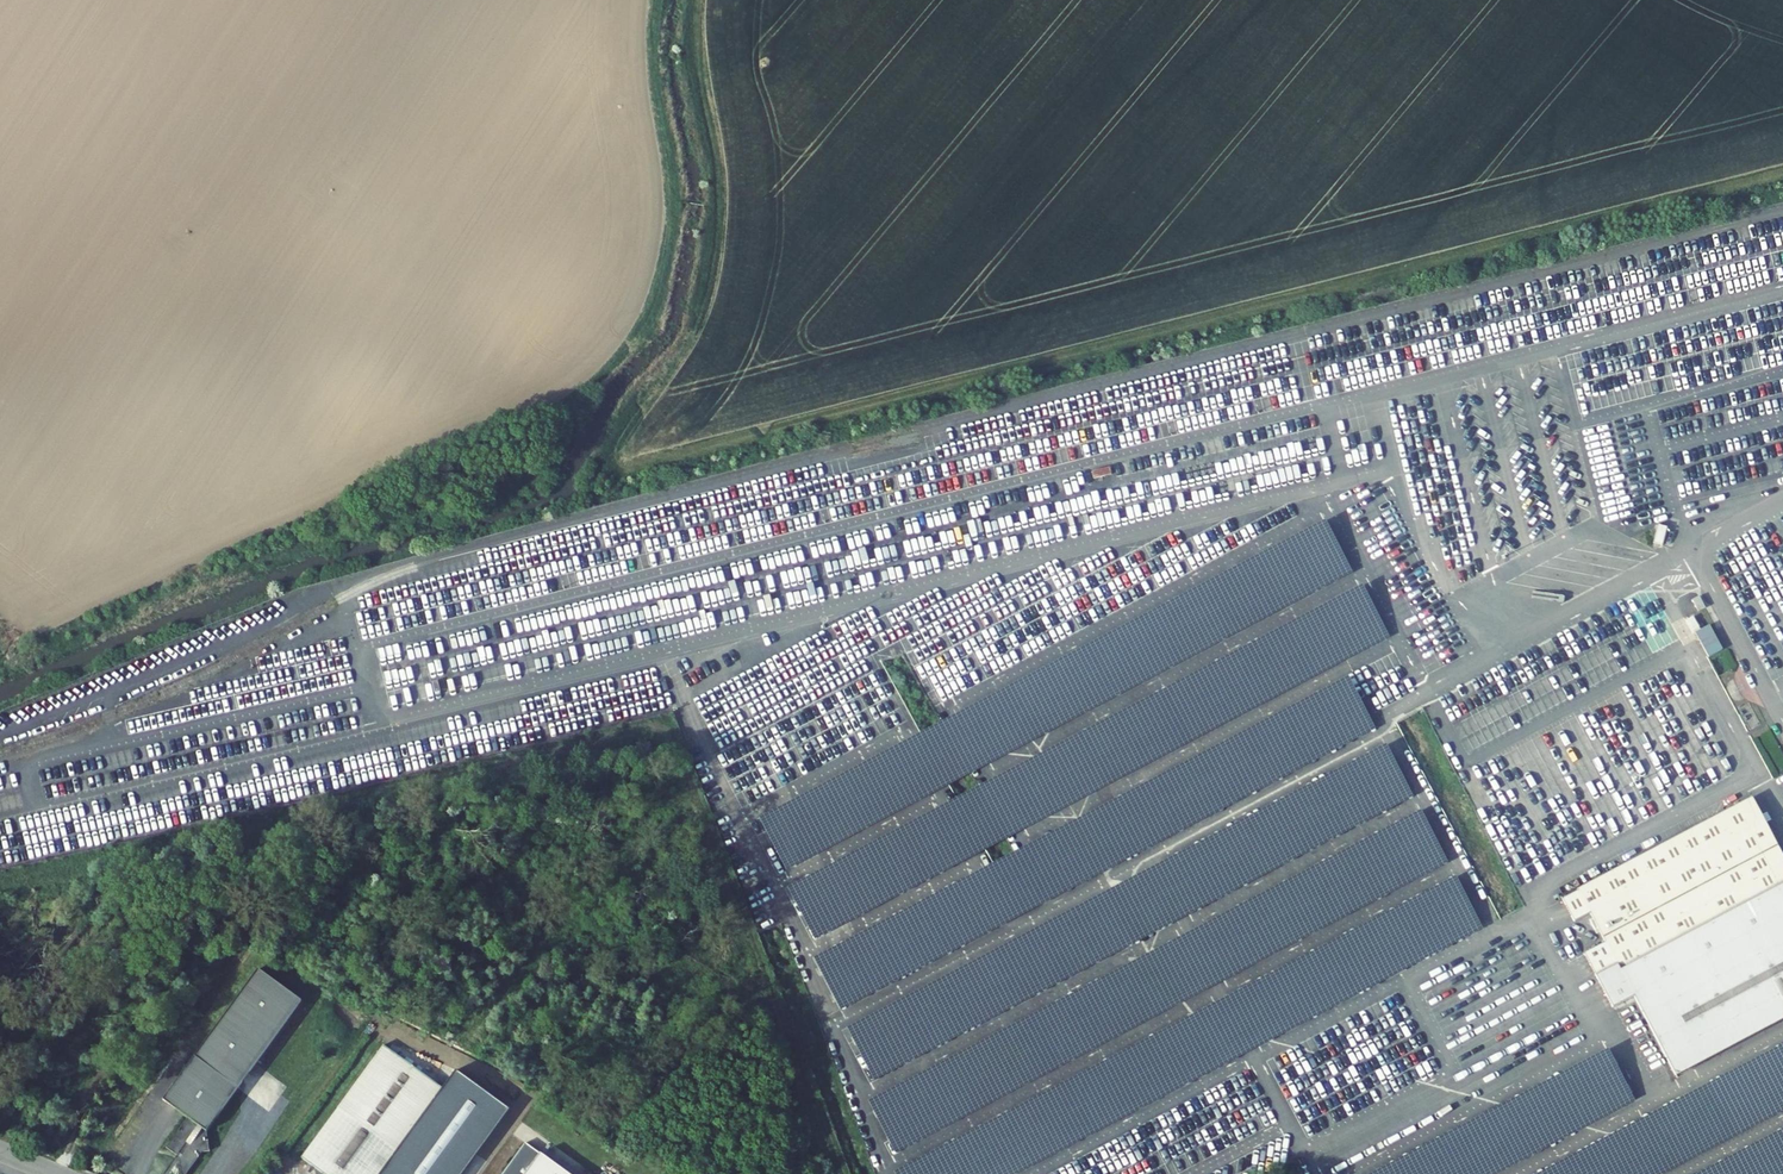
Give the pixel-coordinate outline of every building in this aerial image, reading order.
[(1708,625),(1694,633),(1708,660),(1723,651),(1708,625)] [(1627,986),(1629,985),(1713,940),(1782,903),(1782,862),(1751,799),(1576,890),(1578,893),(1564,900),(1576,922),(1590,914),(1604,943),(1583,954),(1595,977),(1616,966),(1627,986)] [(1627,986),(1674,1077),(1782,1020),(1782,903),(1713,940),(1629,985),(1627,986)] [(163,1100),(188,1118),(181,1127),(182,1133),(177,1134),(165,1149),(176,1157),(180,1152),(185,1156),(180,1163),(182,1173),(189,1173),(200,1159),(199,1153),(210,1151),(206,1132),(302,1001),(258,970),(163,1100)] [(384,1045),(302,1157),(325,1173),(380,1173),(442,1087),(384,1045)] [(442,1087),(380,1173),(463,1173),(510,1109),(456,1068),(442,1087)] [(530,1143),(506,1173),(571,1173),(530,1143)]
